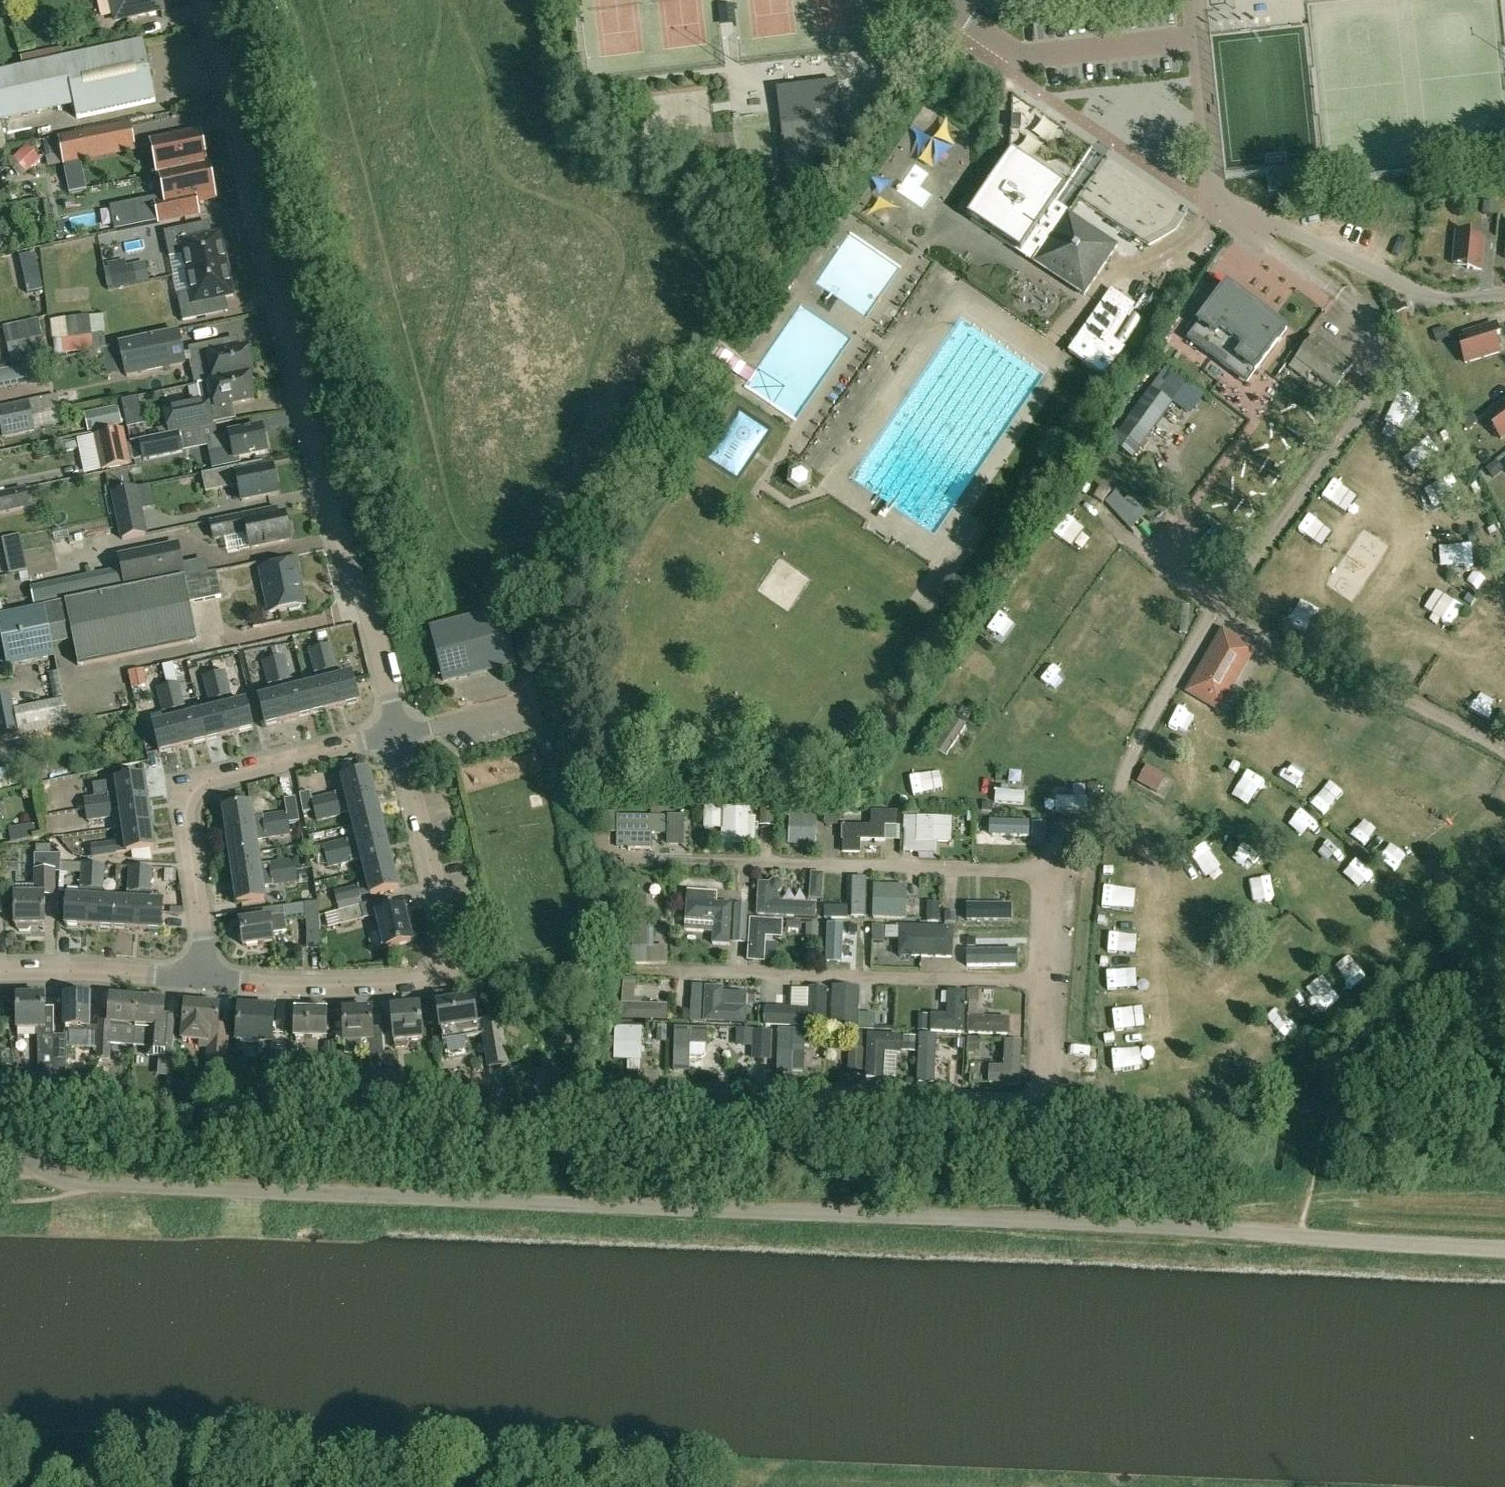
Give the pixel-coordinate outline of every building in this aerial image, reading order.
[(163,10),(161,0),(112,0),(116,20),(163,10)] [(0,75),(0,115),(2,124),(76,107),(78,118),(157,101),(143,42),(0,75)] [(816,181),(812,156),(846,152),(839,102),(779,110),(780,123),(788,185),(816,181)] [(1020,115),(1010,114),(1010,124),(1020,125),(1020,115)] [(129,123),(58,138),(62,160),(133,145),(129,123)] [(201,133),(152,143),(159,178),(161,177),(161,176),(208,166),(207,166),(201,133)] [(19,160),(31,177),(50,164),(38,147),(19,160)] [(1013,157),(970,221),(1014,250),(1024,248),(1025,246),(1026,247),(1048,261),(1050,258),(1068,270),(1067,273),(1068,281),(1071,283),(1068,287),(1083,297),(1117,247),(1068,214),(1066,214),(1060,223),(1048,214),(1064,190),(1066,187),(1064,186),(1061,191),(1043,179),(1046,174),(1012,151),(1010,155),(1013,157)] [(133,213),(112,218),(114,231),(136,226),(158,222),(159,223),(200,214),(197,200),(216,196),(210,165),(207,166),(208,166),(161,176),(161,177),(165,198),(156,200),(155,198),(131,203),(133,213)] [(928,206),(936,194),(927,189),(937,174),(923,165),(906,191),(928,206)] [(736,175),(735,168),(719,169),(720,177),(736,175)] [(183,254),(188,274),(227,266),(220,235),(212,237),(191,241),(188,227),(165,232),(170,257),(183,254)] [(1456,232),(1453,263),(1467,264),(1467,269),(1481,270),(1484,240),(1470,238),(1470,233),(1456,232)] [(126,266),(109,270),(112,287),(129,284),(126,266)] [(233,296),(227,266),(188,274),(192,293),(178,296),(183,321),(207,316),(204,302),(224,298),(233,296)] [(1226,286),(1186,339),(1230,372),(1238,361),(1255,374),(1286,332),(1226,286)] [(1103,378),(1126,345),(1114,337),(1135,307),(1111,290),(1068,353),(1103,378)] [(111,318),(100,319),(101,338),(112,337),(111,318)] [(39,320),(3,327),(11,365),(47,357),(39,320)] [(1499,339),(1495,325),(1463,335),(1468,349),(1461,351),(1465,364),(1499,354),(1494,340),(1499,339)] [(120,346),(125,366),(127,377),(185,364),(179,333),(120,346)] [(1309,343),(1289,368),(1306,381),(1312,373),(1335,390),(1353,366),(1314,336),(1312,339),(1310,337),(1307,341),(1309,343)] [(124,366),(120,346),(101,350),(106,370),(124,366)] [(189,365),(190,369),(203,367),(203,370),(212,368),(214,381),(210,382),(211,383),(248,375),(252,375),(248,352),(213,360),(210,348),(188,353),(191,364),(189,365)] [(36,363),(0,371),(0,389),(40,382),(36,363)] [(254,400),(248,375),(211,383),(198,386),(202,401),(192,403),(194,411),(166,417),(170,434),(179,432),(212,425),(209,409),(254,400)] [(1151,387),(1111,444),(1132,459),(1173,402),(1151,387)] [(60,411),(57,396),(0,408),(0,423),(60,411)] [(1490,413),(1498,424),(1492,428),(1501,440),(1504,436),(1504,402),(1490,413)] [(61,412),(60,411),(0,423),(0,425),(3,439),(35,433),(35,431),(63,425),(61,412)] [(267,453),(262,427),(229,434),(229,435),(207,439),(210,455),(233,450),(235,460),(267,453)] [(131,466),(123,430),(93,436),(101,472),(131,466)] [(179,432),(139,440),(143,460),(183,451),(179,432)] [(263,462),(203,474),(207,492),(240,485),(243,500),(278,493),(273,468),(265,469),(263,462)] [(137,488),(113,493),(123,539),(147,535),(137,488)] [(26,490),(0,495),(0,515),(30,509),(26,490)] [(1128,508),(1119,516),(1126,524),(1140,511),(1128,498),(1123,502),(1128,508)] [(277,517),(276,509),(211,523),(215,540),(249,533),(252,549),(290,541),(289,536),(291,531),(290,523),(285,521),(284,515),(277,517)] [(124,591),(186,578),(179,544),(117,557),(120,569),(124,591)] [(296,562),(262,570),(270,613),(288,609),(291,611),(300,609),(302,606),(305,605),(296,562)] [(217,572),(46,608),(54,647),(73,643),(78,666),(197,642),(189,604),(222,596),(217,572)] [(45,585),(32,588),(37,609),(45,607),(49,606),(45,585)] [(0,617),(0,633),(8,669),(55,659),(46,608),(45,607),(37,609),(0,617)] [(503,608),(431,625),(444,679),(516,662),(503,608)] [(1245,645),(1231,637),(1227,644),(1218,639),(1191,686),(1222,704),(1249,657),(1241,652),(1245,645)] [(331,646),(321,648),(327,672),(329,680),(336,707),(359,701),(353,674),(338,678),(336,669),(331,646)] [(320,682),(306,686),(313,712),(336,707),(329,680),(327,672),(321,648),(312,651),(318,675),(320,682)] [(283,658),(275,660),(281,683),(283,691),(290,718),(313,712),(306,686),(292,689),(289,673),(285,658),(283,658)] [(270,695),(259,697),(266,724),(290,718),(283,691),(281,683),(275,660),(270,661),(266,662),(270,678),(274,694),(270,695)] [(226,673),(215,675),(221,699),(223,706),(223,707),(230,733),(254,727),(247,700),(233,704),(231,696),(226,673)] [(215,675),(203,678),(208,702),(221,699),(215,675)] [(179,685),(169,687),(177,718),(184,745),(207,739),(200,712),(187,716),(179,685)] [(165,721),(153,724),(160,751),(184,745),(177,718),(169,687),(167,688),(157,690),(162,712),(165,721)] [(11,695),(11,696),(0,698),(0,736),(19,732),(15,711),(11,695)] [(210,710),(201,712),(207,739),(230,733),(223,707),(210,710)] [(972,714),(962,707),(959,712),(968,719),(972,714)] [(956,740),(966,748),(981,729),(971,721),(956,740)] [(6,788),(21,785),(17,767),(6,770),(0,772),(0,789),(6,788)] [(335,794),(312,800),(314,809),(376,793),(370,770),(343,776),(347,791),(335,794)] [(92,798),(85,799),(87,811),(147,802),(144,778),(116,782),(118,794),(117,794),(92,798)] [(1002,806),(1032,807),(1032,792),(1002,792),(1002,806)] [(376,793),(314,809),(314,811),(316,818),(351,809),(355,823),(382,816),(376,793)] [(252,803),(225,807),(228,831),(256,827),(288,823),(299,821),(296,799),(284,801),(286,813),(263,816),(262,815),(254,816),(252,803)] [(147,802),(87,811),(88,822),(121,817),(123,829),(151,825),(147,802)] [(750,809),(705,809),(704,829),(722,830),(721,846),(749,846),(750,809)] [(860,854),(861,841),(885,841),(885,826),(896,827),(896,813),(871,812),(871,826),(842,826),(841,841),(842,854),(860,854)] [(817,816),(790,814),(788,846),(816,847),(817,816)] [(346,840),(323,846),(324,848),(325,855),(349,849),(360,846),(388,839),(382,816),(355,823),(358,837),(346,840)] [(684,817),(616,816),(616,848),(652,849),(653,834),(667,834),(667,847),(683,847),(684,817)] [(916,842),(916,854),(937,854),(938,843),(951,843),(952,818),(917,817),(916,842)] [(992,821),(992,835),(1029,836),(1029,822),(992,821)] [(1031,822),(1031,838),(1046,838),(1046,822),(1031,822)] [(256,827),(228,831),(232,855),(259,851),(257,836),(289,832),(288,823),(256,827)] [(125,842),(91,847),(93,858),(154,849),(151,825),(123,829),(125,842)] [(349,849),(325,855),(326,858),(327,864),(363,855),(366,869),(393,862),(388,839),(360,846),(349,849)] [(259,851),(232,855),(235,878),(270,873),(294,869),(293,860),(261,865),(259,851)] [(82,863),(72,864),(64,852),(62,853),(61,873),(66,873),(82,873),(80,897),(68,897),(67,925),(91,926),(94,864),(82,863)] [(16,895),(16,925),(18,925),(18,928),(21,931),(30,931),(33,928),(33,925),(45,925),(45,897),(45,890),(56,890),(56,870),(60,870),(60,872),(61,873),(62,853),(60,853),(51,853),(37,853),(35,853),(35,886),(17,886),(17,895),(16,895)] [(358,887),(335,892),(337,901),(360,896),(372,893),(399,886),(393,862),(366,869),(370,884),(358,887)] [(115,927),(116,899),(103,898),(104,864),(94,864),(91,926),(115,927)] [(138,928),(141,866),(130,865),(129,899),(116,899),(115,927),(138,928)] [(141,866),(138,928),(163,929),(164,901),(150,900),(151,890),(152,866),(141,866)] [(270,873),(235,878),(239,902),(266,898),(264,883),(280,881),(296,878),(294,869),(270,873)] [(859,886),(859,873),(842,873),(842,886),(859,886)] [(772,880),(768,884),(758,883),(756,916),(814,919),(815,904),(781,902),(778,894),(782,890),(782,885),(778,880),(772,880)] [(906,920),(907,887),(874,886),(872,919),(906,920)] [(729,947),(732,905),(716,904),(717,894),(686,892),(684,920),(714,921),(712,945),(729,947)] [(646,899),(631,899),(632,965),(647,965),(646,899)] [(307,950),(320,950),(320,927),(318,903),(304,904),(307,929),(307,950)] [(362,903),(339,909),(343,925),(366,919),(362,903)] [(285,904),(275,906),(253,909),(255,918),(241,920),(245,944),(276,940),(275,932),(289,930),(285,904)] [(1016,904),(969,904),(969,922),(1016,922),(1016,904)] [(412,940),(404,906),(379,912),(387,946),(412,940)] [(955,914),(946,914),(946,923),(955,923),(955,914)] [(781,939),(782,923),(749,921),(747,963),(764,964),(765,938),(781,939)] [(953,929),(899,927),(898,958),(952,959),(953,929)] [(992,927),(977,927),(976,971),(991,971),(992,927)] [(974,945),(973,928),(954,930),(955,946),(974,945)] [(705,988),(703,1023),(745,1025),(746,1008),(745,1008),(746,993),(723,992),(723,989),(705,988)] [(859,990),(832,988),(830,1028),(858,1030),(859,990)] [(826,990),(808,991),(806,1010),(765,1009),(764,1027),(825,1029),(826,990)] [(965,993),(947,992),(946,1016),(931,1015),(930,1033),(962,1034),(965,993)] [(44,995),(19,996),(19,1029),(35,1029),(36,1036),(37,1037),(38,1075),(26,1074),(24,1086),(54,1090),(53,1038),(43,1038),(42,1029),(45,1029),(44,995)] [(92,995),(67,995),(67,1028),(92,1028),(92,995)] [(98,1011),(96,1060),(110,1060),(110,1045),(121,1045),(123,1023),(136,1024),(138,998),(111,996),(110,1012),(98,1011)] [(136,1024),(134,1047),(149,1048),(149,1052),(148,1057),(160,1058),(160,1064),(160,1067),(172,1068),(176,1016),(164,1015),(164,1013),(165,1000),(138,998),(136,1024)] [(438,1003),(441,1027),(443,1041),(466,1037),(486,1034),(490,1066),(507,1063),(501,1016),(477,1020),(474,998),(438,1003)] [(206,1086),(226,1087),(229,1041),(217,1040),(218,1029),(219,1029),(221,1004),(187,1001),(183,1043),(210,1046),(206,1086)] [(397,1046),(408,1045),(424,1042),(423,1035),(420,1003),(392,1006),(397,1046)] [(1116,1026),(1126,1026),(1126,1004),(1116,1004),(1116,1026)] [(240,1005),(238,1039),(261,1040),(259,1055),(265,1056),(265,1054),(272,1054),(275,1008),(240,1005)] [(667,1023),(667,1007),(621,1005),(621,1021),(667,1023)] [(372,1054),(374,1054),(373,1029),(372,1007),(345,1009),(345,1055),(372,1054)] [(328,1009),(297,1008),(296,1034),(327,1035),(328,1009)] [(1009,1036),(1010,1019),(968,1017),(967,1035),(1009,1036)] [(642,1028),(615,1028),(614,1061),(641,1062),(642,1028)] [(675,1029),(673,1073),(689,1073),(689,1058),(702,1058),(705,1055),(705,1046),(706,1046),(707,1030),(675,1029)] [(771,1032),(717,1030),(716,1048),(732,1048),(732,1050),(748,1050),(748,1052),(756,1052),(756,1056),(770,1057),(771,1032)] [(809,1048),(810,1031),(778,1030),(777,1074),(791,1075),(792,1048),(809,1048)] [(900,1055),(901,1037),(868,1036),(865,1080),(883,1081),(886,1055),(900,1055)] [(65,1106),(66,1037),(53,1037),(54,1106),(65,1106)] [(963,1039),(918,1037),(915,1083),(928,1084),(929,1066),(934,1066),(935,1057),(962,1059),(963,1039)] [(1021,1043),(1004,1042),(1003,1068),(989,1067),(988,1085),(1020,1086),(1021,1043)] [(298,1066),(299,1045),(285,1044),(285,1066),(284,1067),(298,1066)] [(374,1054),(372,1054),(372,1055),(374,1087),(363,1088),(363,1097),(363,1099),(389,1099),(385,1053),(374,1054)] [(401,1096),(397,1053),(387,1053),(390,1097),(401,1096)] [(265,1054),(265,1080),(284,1080),(284,1067),(284,1055),(265,1054)] [(1220,1073),(1225,1083),(1240,1076),(1235,1066),(1220,1073)] [(1202,1089),(1181,1091),(1182,1101),(1203,1100),(1202,1089)] [(390,1113),(389,1103),(374,1103),(375,1114),(390,1113)]
